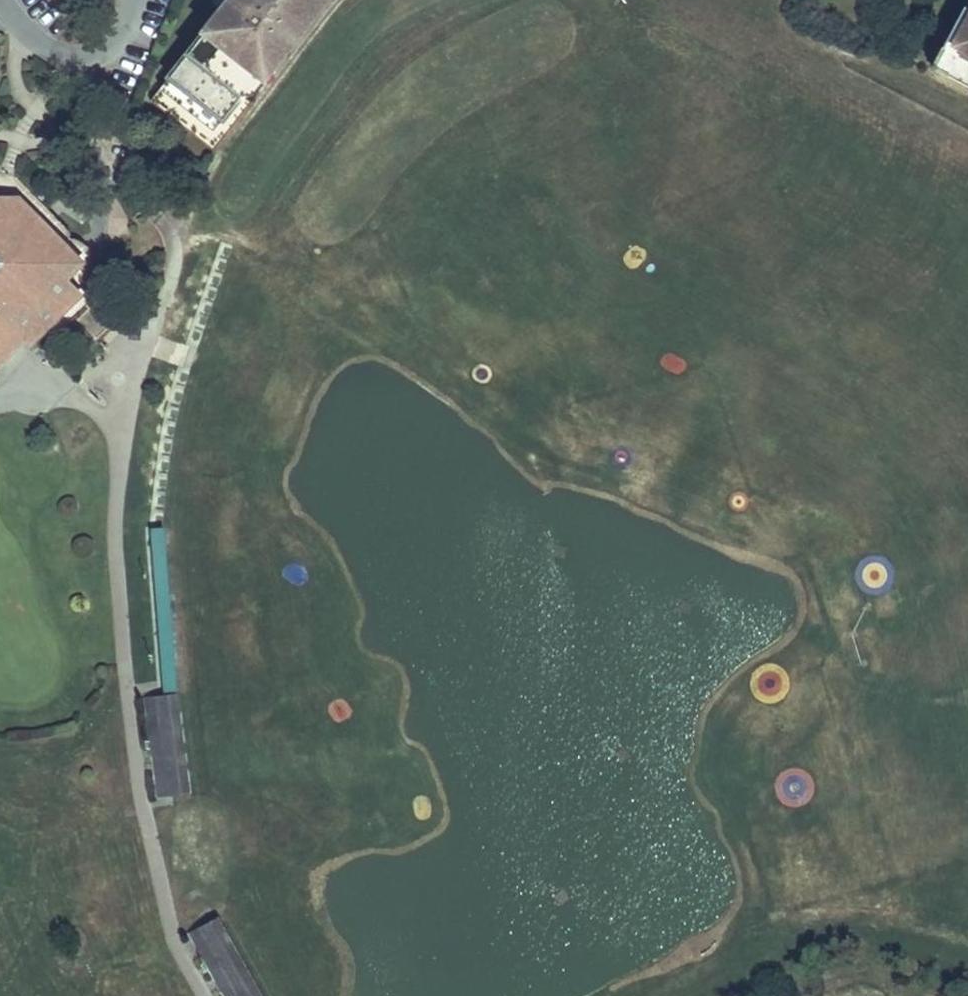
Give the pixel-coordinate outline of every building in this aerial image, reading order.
[(148,100),(210,149),(253,79),(321,0),(230,0),(208,29),(206,27),(148,100)] [(967,79),(967,4),(938,64),(967,79)] [(11,351),(5,346),(22,327),(35,339),(49,325),(90,284),(87,281),(94,273),(97,264),(97,256),(94,247),(87,241),(78,236),(71,236),(71,230),(14,175),(0,175),(0,362),(11,351)] [(113,309),(97,335),(101,338),(107,333),(116,312),(113,309)] [(865,563),(863,584),(884,586),(885,565),(865,563)] [(180,691),(149,694),(161,795),(192,791),(180,691)] [(192,930),(229,995),(264,995),(219,916),(192,930)]
